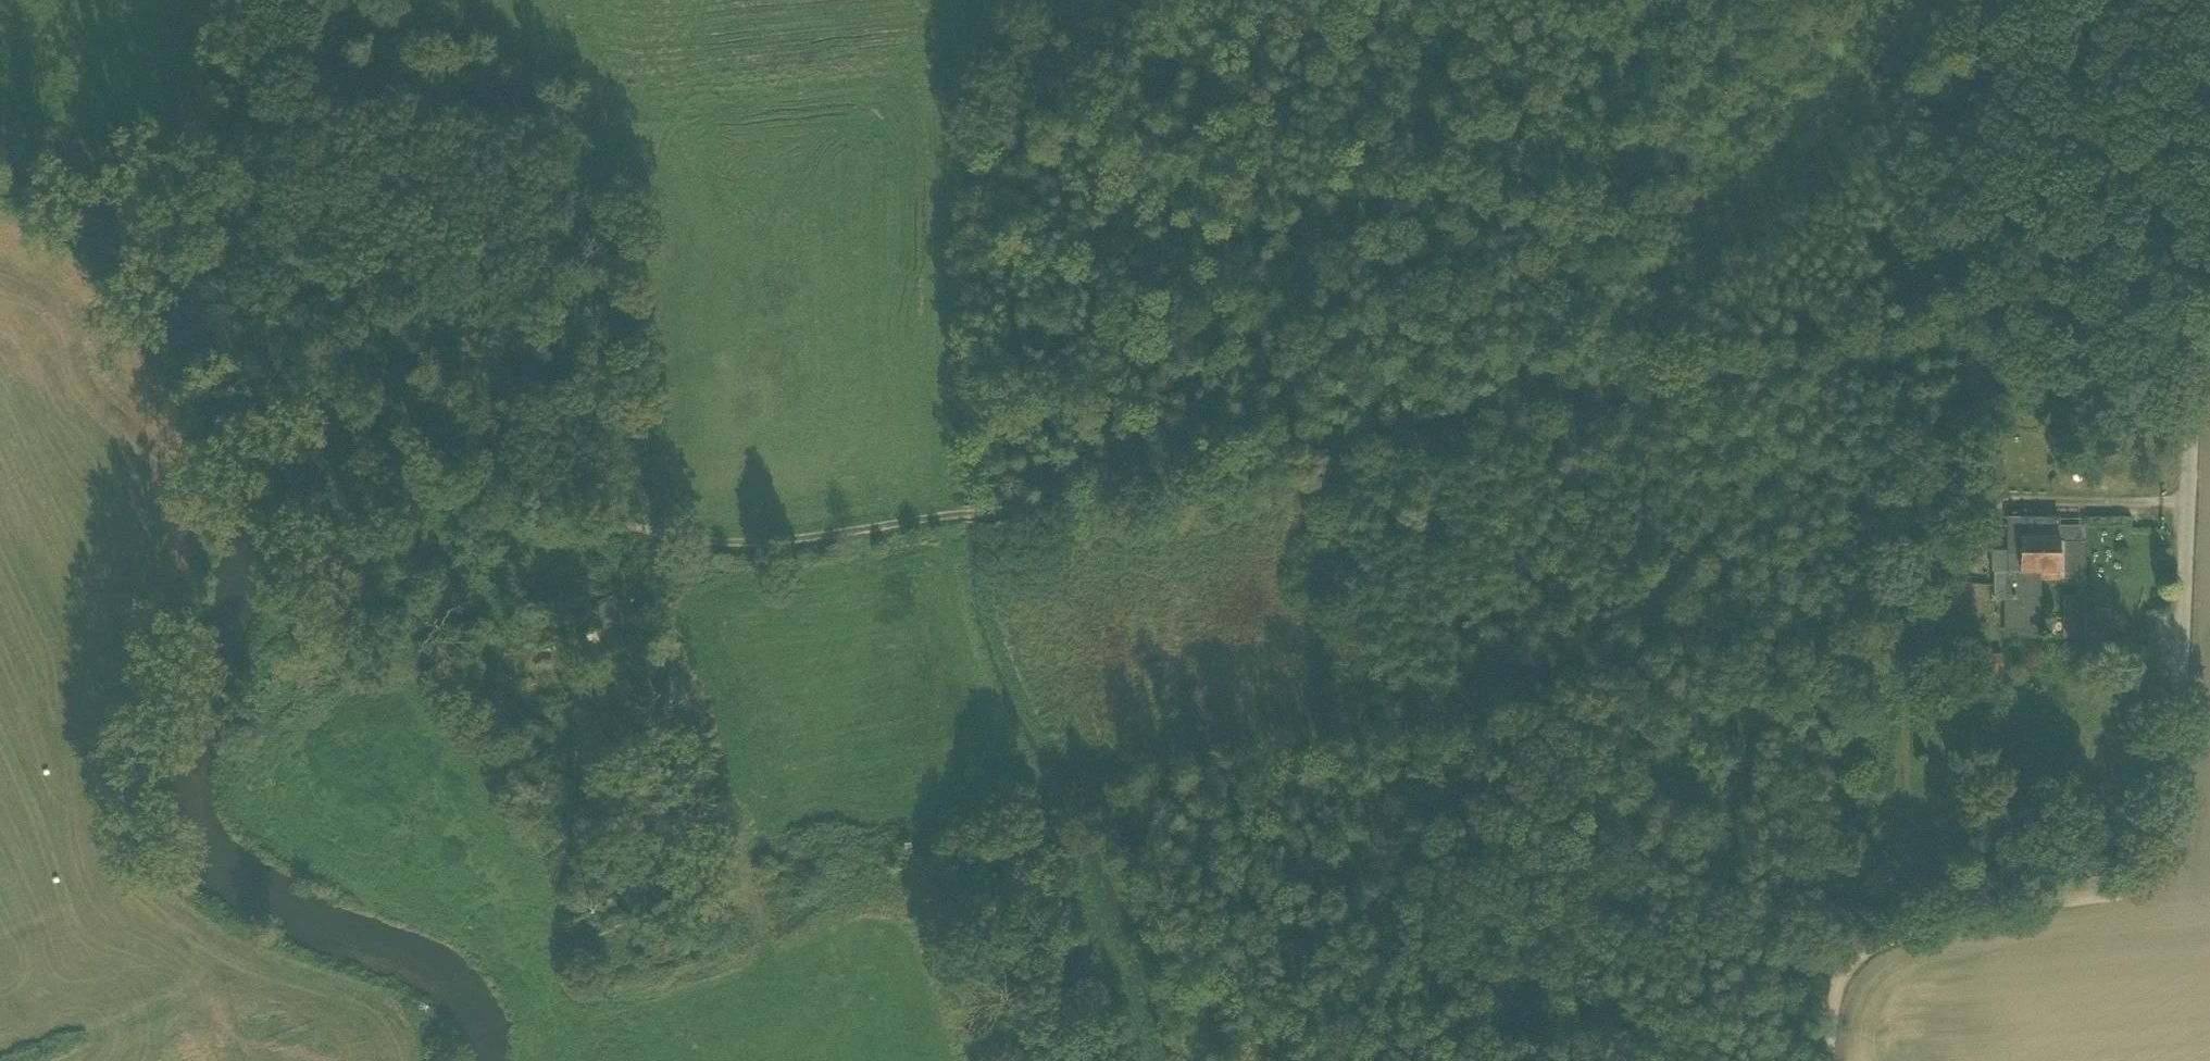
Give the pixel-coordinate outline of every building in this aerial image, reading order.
[(2010,638),(2040,638),(2040,579),(2045,579),(2045,578),(2057,578),(2058,573),(2058,541),(2071,541),(2071,527),(2058,527),(2058,519),(2021,519),(2021,518),(2007,518),(2006,551),(2006,573),(2020,573),(2020,600),(2005,600),(2005,621),(2006,626),(2010,626),(2010,638)] [(2081,526),(2071,527),(2071,541),(2081,541),(2081,526)] [(2058,573),(2057,578),(2085,578),(2085,541),(2081,541),(2071,541),(2058,541),(2058,573)] [(1947,574),(1964,575),(1965,564),(1961,564),(1963,550),(1949,549),(1947,574)] [(2006,573),(2006,551),(1993,551),(1993,573),(2006,573)] [(2005,600),(2020,600),(2020,573),(2006,573),(1993,573),(1993,600),(2005,600)] [(2064,636),(2082,637),(2083,608),(2077,608),(2078,599),(2064,599),(2064,618),(2064,636)] [(600,620),(603,629),(625,621),(618,600),(595,608),(594,604),(575,610),(581,626),(600,620)] [(1965,667),(1966,673),(2001,672),(2001,660),(2001,655),(1967,655),(1966,649),(1951,649),(1952,667),(1965,667)]
